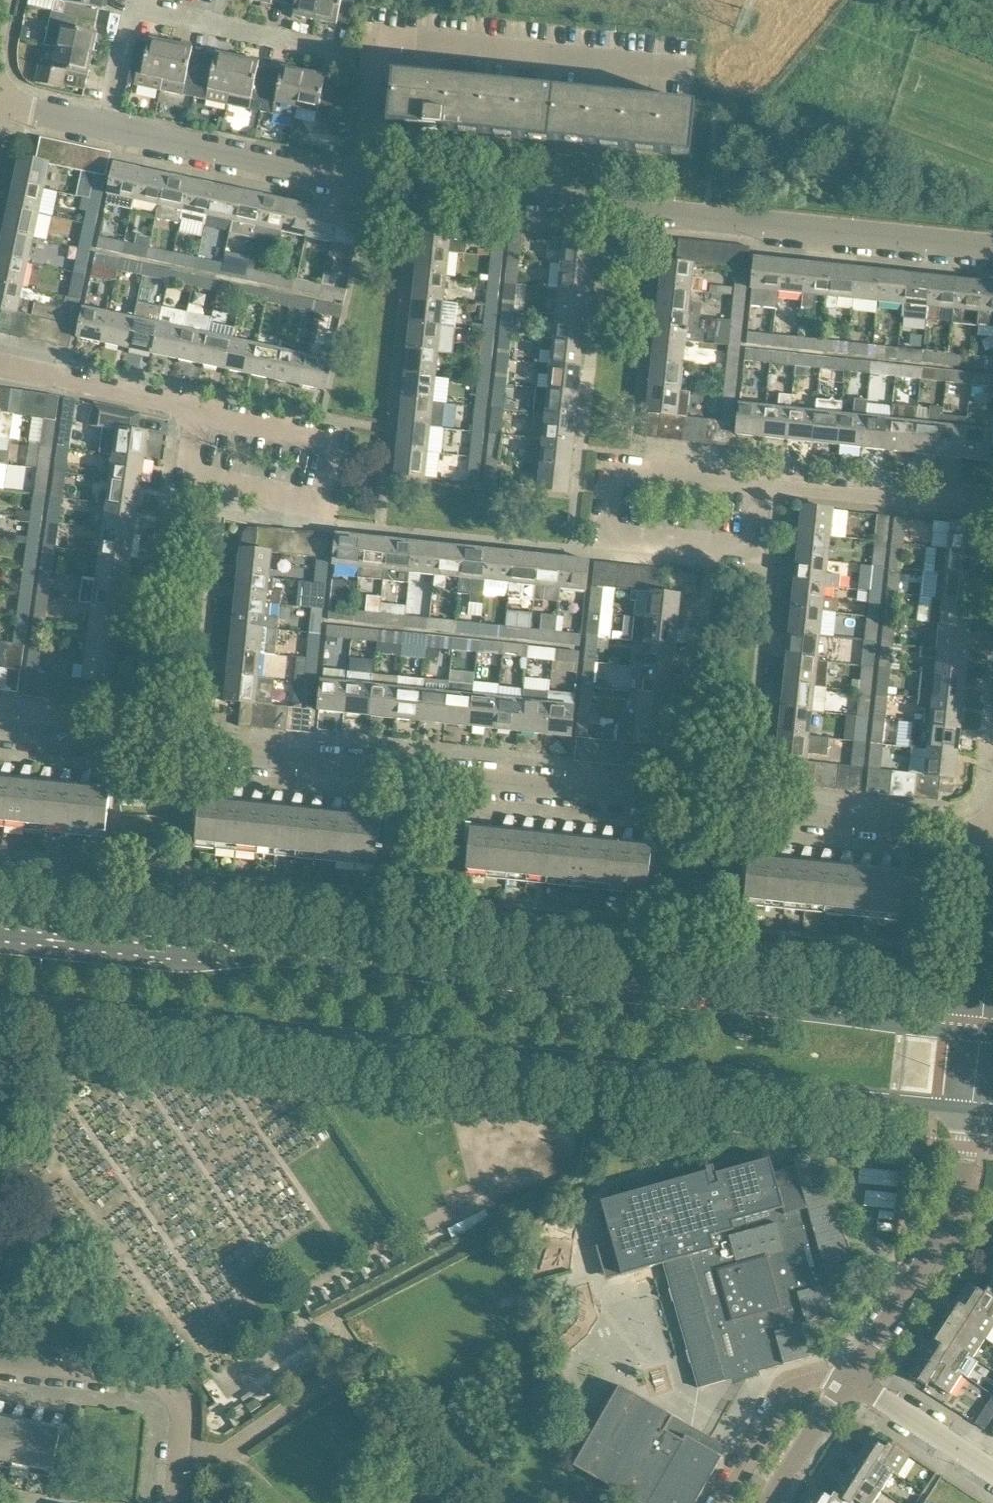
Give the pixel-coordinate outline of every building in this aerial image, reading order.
[(53,11),(96,20),(99,9),(103,10),(105,0),(66,0),(66,1),(62,0),(55,0),(53,11)] [(317,21),(321,0),(286,0),(285,4),(295,6),(293,16),(317,21)] [(317,21),(337,25),(338,21),(349,23),(354,0),(321,0),(317,21)] [(56,47),(93,55),(98,33),(94,32),(96,20),(53,11),(45,45),(56,47)] [(136,85),(162,90),(171,43),(150,38),(149,42),(137,40),(128,83),(136,85)] [(162,90),(195,98),(204,54),(192,51),(193,47),(171,43),(162,90)] [(38,75),(36,82),(62,88),(63,85),(85,90),(87,76),(88,76),(93,55),(56,47),(51,68),(40,65),(38,75)] [(228,105),(238,57),(216,52),(215,56),(204,54),(195,98),(203,99),(228,105)] [(228,105),(261,112),(270,68),(259,65),(260,62),(238,57),(228,105)] [(261,112),(294,119),(305,71),(283,67),(282,70),(270,68),(261,112)] [(305,71),(297,108),(318,113),(321,101),(326,76),(305,71)] [(393,73),(392,79),(387,124),(423,128),(440,130),(672,154),(688,155),(688,156),(690,156),(696,104),(694,104),(694,106),(476,83),(477,82),(393,73)] [(325,102),(320,124),(328,126),(332,104),(325,102)] [(41,137),(36,161),(47,164),(53,140),(41,137)] [(53,140),(47,164),(49,164),(59,166),(64,142),(53,140)] [(64,142),(59,166),(59,167),(70,170),(76,145),(64,142)] [(76,145),(70,170),(82,172),(87,147),(76,145)] [(87,147),(82,172),(93,175),(99,150),(87,147)] [(111,152),(99,150),(93,175),(94,175),(106,177),(111,152)] [(14,183),(44,189),(49,164),(47,164),(36,161),(19,158),(14,183)] [(115,164),(107,204),(131,209),(133,200),(139,169),(115,164)] [(133,200),(158,205),(164,175),(139,169),(133,200)] [(101,201),(106,177),(94,175),(89,199),(101,201)] [(164,175),(158,205),(155,219),(179,224),(182,210),(189,180),(164,175)] [(182,210),(206,215),(213,185),(189,180),(182,210)] [(9,207),(38,214),(44,189),(14,183),(9,207)] [(213,185),(206,215),(231,221),(238,190),(213,185)] [(252,243),(256,226),(262,196),(238,190),(231,221),(228,238),(252,243)] [(262,196),(256,226),(280,231),(287,201),(262,196)] [(96,226),(101,201),(89,199),(83,224),(96,226)] [(280,231),(305,236),(311,206),(287,201),(280,231)] [(311,206),(305,236),(329,242),(336,211),(311,206)] [(4,232),(33,238),(38,214),(9,207),(4,232)] [(329,242),(356,247),(363,217),(336,211),(329,242)] [(450,242),(452,226),(421,223),(418,250),(449,253),(466,255),(467,244),(450,242)] [(90,251),(96,226),(83,224),(78,248),(90,251)] [(502,259),(505,232),(494,231),(491,258),(502,259)] [(28,263),(33,238),(4,232),(0,249),(0,257),(28,263)] [(511,233),(508,260),(520,261),(523,234),(511,233)] [(97,248),(121,253),(124,242),(100,237),(97,248)] [(593,269),(596,241),(552,237),(551,250),(563,251),(562,266),(593,269)] [(689,265),(692,241),(679,239),(676,263),(689,265)] [(689,265),(693,266),(701,267),(704,242),(692,241),(689,265)] [(149,247),(124,242),(121,253),(146,258),(148,248),(149,247)] [(704,242),(701,267),(713,268),(715,243),(704,242)] [(715,243),(713,268),(724,269),(728,244),(715,243)] [(724,269),(736,271),(739,246),(728,244),(724,269)] [(751,247),(739,246),(736,271),(748,272),(751,247)] [(173,253),(149,247),(148,248),(146,258),(171,264),(173,253)] [(85,276),(90,251),(78,248),(73,273),(85,276)] [(416,274),(446,277),(449,253),(418,250),(416,274)] [(197,258),(173,253),(171,264),(195,269),(197,258)] [(96,254),(93,265),(118,270),(120,259),(96,254)] [(23,288),(28,263),(0,257),(0,283),(23,288)] [(222,263),(197,258),(195,269),(220,274),(222,263)] [(491,258),(489,282),(500,283),(502,259),(491,258)] [(778,292),(781,261),(755,258),(750,305),(776,308),(778,293),(778,292)] [(145,264),(120,259),(118,270),(142,275),(145,264)] [(508,260),(506,284),(517,285),(520,261),(508,260)] [(781,261),(778,293),(803,296),(806,263),(781,261)] [(663,262),(660,288),(691,291),(703,293),(704,279),(692,278),(693,266),(689,265),(676,263),(663,262)] [(220,274),(244,280),(247,269),(247,268),(222,263),(220,274)] [(803,296),(801,311),(814,313),(815,297),(827,299),(831,266),(806,263),(803,296)] [(142,275),(167,281),(169,270),(145,264),(142,275)] [(562,266),(559,290),(590,293),(593,269),(562,266)] [(827,299),(826,309),(836,310),(837,300),(852,301),(856,268),(831,266),(827,299)] [(271,274),(247,268),(247,269),(244,280),(269,285),(271,274)] [(856,268),(852,301),(877,304),(880,271),(856,268)] [(194,275),(169,270),(167,281),(191,286),(194,275)] [(736,271),(734,296),(745,297),(748,272),(736,271)] [(880,271),(877,304),(902,307),(906,274),(880,271)] [(73,273),(68,298),(80,300),(85,276),(73,273)] [(413,300),(444,303),(446,277),(416,274),(413,300)] [(902,307),(901,319),(926,321),(930,276),(906,274),(902,307)] [(191,286),(216,291),(219,280),(194,275),(191,286)] [(930,276),(926,321),(939,322),(940,311),(952,312),(955,279),(930,276)] [(320,284),(296,279),(293,290),(318,295),(320,284)] [(952,312),(951,324),(976,326),(981,282),(955,279),(952,312)] [(243,285),(219,280),(216,291),(241,296),(243,285)] [(497,309),(500,283),(489,282),(486,307),(497,309)] [(976,326),(992,328),(992,283),(981,282),(976,326)] [(18,313),(23,288),(0,283),(0,309),(2,310),(14,312),(18,313)] [(318,295),(345,301),(347,290),(320,284),(318,295)] [(506,284),(503,309),(514,310),(517,285),(506,284)] [(241,296),(265,302),(268,291),(243,285),(241,296)] [(660,288),(657,314),(688,317),(700,318),(702,304),(690,303),(691,291),(660,288)] [(590,293),(559,290),(557,315),(587,318),(590,293)] [(265,302),(290,307),(292,296),(268,291),(265,302)] [(290,307),(314,312),(317,301),(292,296),(290,307)] [(743,323),(745,297),(734,296),(731,322),(743,323)] [(80,300),(68,298),(66,297),(63,310),(34,304),(32,316),(38,317),(50,320),(62,322),(75,325),(80,300)] [(410,325),(441,328),(444,303),(413,300),(410,325)] [(314,312),(341,318),(343,307),(317,301),(314,312)] [(134,312),(133,318),(126,349),(151,354),(161,308),(149,306),(147,315),(134,312)] [(486,307),(483,333),(494,334),(497,309),(486,307)] [(85,308),(78,338),(102,343),(108,313),(85,308)] [(161,308),(151,354),(176,359),(185,313),(161,308)] [(512,336),(514,310),(503,309),(501,335),(512,336)] [(14,312),(2,310),(0,321),(0,334),(9,336),(14,312)] [(26,315),(18,313),(14,312),(9,336),(21,338),(26,315)] [(108,313),(102,343),(126,349),(133,318),(108,313)] [(185,313),(176,359),(201,365),(207,334),(211,318),(185,313)] [(657,314),(654,339),(685,342),(703,344),(704,330),(699,330),(700,318),(688,317),(657,314)] [(38,317),(32,316),(26,315),(21,338),(33,341),(38,317)] [(557,315),(554,340),(585,344),(587,318),(557,315)] [(33,341),(44,343),(50,320),(38,317),(33,341)] [(44,343),(57,346),(62,322),(50,320),(44,343)] [(75,325),(62,322),(57,346),(69,349),(75,325)] [(731,322),(728,347),(740,348),(743,323),(731,322)] [(456,330),(441,328),(410,325),(408,350),(438,353),(454,355),(456,330)] [(483,333),(481,358),(492,359),(494,334),(483,333)] [(748,333),(747,344),(772,347),(774,336),(748,333)] [(207,334),(201,365),(225,370),(232,339),(207,334)] [(501,335),(498,360),(509,361),(512,336),(501,335)] [(798,338),(774,336),(772,347),(797,349),(798,338)] [(823,341),(798,338),(797,349),(822,352),(823,341)] [(232,339),(225,370),(250,375),(257,344),(232,339)] [(582,369),(585,344),(554,340),(541,339),(540,353),(553,354),(551,365),(582,369)] [(652,363),(683,366),(685,342),(654,339),(652,363)] [(822,352),(847,355),(848,343),(823,341),(822,352)] [(847,355),(872,357),(873,346),(848,343),(847,355)] [(257,344),(250,375),(274,380),(281,349),(257,344)] [(299,386),(325,391),(334,348),(321,345),(319,357),(305,354),(299,386)] [(872,357),(897,360),(898,349),(873,346),(872,357)] [(738,372),(740,348),(728,347),(726,371),(738,372)] [(281,349),(274,380),(299,386),(305,354),(281,349)] [(897,360),(922,362),(923,351),(898,349),(897,360)] [(405,375),(436,378),(438,353),(408,350),(405,375)] [(745,361),(771,364),(772,353),(746,350),(744,361),(745,361)] [(922,362),(946,365),(948,354),(923,351),(922,362)] [(796,355),(772,353),(771,364),(795,367),(796,355)] [(946,365),(972,368),(973,356),(948,354),(946,365)] [(795,367),(820,369),(821,358),(796,355),(795,367)] [(992,370),(992,358),(973,356),(972,368),(992,370)] [(489,384),(492,359),(481,358),(478,383),(489,384)] [(846,361),(821,358),(820,369),(845,372),(846,361)] [(507,386),(509,361),(498,360),(495,384),(507,386)] [(845,372),(870,374),(871,363),(846,361),(845,372)] [(649,389),(680,392),(683,366),(652,363),(649,389)] [(897,366),(871,363),(870,374),(895,377),(897,366)] [(550,377),(549,390),(580,393),(582,369),(551,365),(539,364),(537,376),(550,377)] [(895,377),(920,379),(921,368),(897,366),(895,377)] [(946,371),(921,368),(920,379),(945,382),(946,371)] [(726,371),(723,396),(735,398),(738,372),(726,371)] [(945,382),(970,385),(971,374),(946,371),(945,382)] [(971,374),(970,385),(992,387),(992,376),(971,374)] [(402,400),(433,404),(436,378),(405,375),(402,400)] [(478,383),(475,408),(487,409),(489,384),(478,383)] [(495,384),(493,410),(504,411),(507,386),(495,384)] [(8,413),(11,389),(0,388),(0,412),(2,412),(8,413)] [(20,414),(23,391),(11,389),(8,413),(15,414),(20,414)] [(580,393),(549,390),(536,389),(533,414),(577,419),(580,393)] [(649,389),(647,413),(649,414),(662,415),(674,417),(677,417),(686,418),(687,418),(689,393),(680,392),(649,389)] [(23,391),(20,414),(32,416),(35,393),(23,391)] [(35,393),(32,416),(43,418),(46,394),(35,393)] [(56,420),(59,396),(46,394),(43,418),(44,418),(56,420)] [(732,423),(735,398),(723,396),(720,422),(732,423)] [(788,440),(791,410),(792,397),(779,396),(778,408),(766,407),(763,438),(788,440)] [(446,405),(433,404),(402,400),(400,425),(430,428),(443,430),(446,405)] [(812,443),(838,446),(841,415),(842,405),(835,404),(832,400),(829,403),(817,402),(816,412),(812,443)] [(862,448),(867,407),(867,403),(855,401),(853,416),(841,415),(838,446),(862,448)] [(103,453),(115,454),(145,459),(149,433),(137,432),(140,414),(95,404),(91,426),(107,426),(103,453)] [(740,404),(737,435),(763,438),(766,407),(740,404)] [(867,407),(862,448),(888,451),(891,420),(892,410),(867,407)] [(484,434),(487,409),(475,408),(473,433),(484,434)] [(916,423),(912,454),(937,456),(941,417),(942,410),(930,409),(929,424),(916,423)] [(493,410),(490,435),(501,436),(504,411),(493,410)] [(791,410),(788,440),(812,443),(816,412),(791,410)] [(0,412),(0,438),(11,440),(15,414),(8,413),(2,412),(0,412)] [(531,439),(543,441),(574,444),(577,419),(533,414),(531,439)] [(646,438),(659,439),(662,415),(649,414),(646,438)] [(662,415),(659,439),(671,440),(674,417),(662,415)] [(684,442),(686,418),(677,417),(674,417),(671,440),(684,442)] [(962,459),(965,428),(966,420),(941,417),(937,456),(962,459)] [(44,418),(41,444),(53,446),(56,420),(44,418)] [(695,443),(697,419),(687,418),(686,418),(684,442),(695,443)] [(706,444),(709,421),(697,419),(695,443),(706,444)] [(888,451),(912,454),(916,423),(891,420),(888,451)] [(718,445),(720,422),(709,421),(706,444),(718,445)] [(730,446),(732,423),(720,422),(718,445),(730,446)] [(397,451),(428,454),(430,428),(400,425),(397,451)] [(990,448),(991,437),(992,431),(965,428),(962,459),(989,462),(990,448)] [(481,460),(484,434),(473,433),(470,458),(481,460)] [(490,435),(487,460),(499,461),(501,436),(490,435)] [(574,444),(543,441),(531,439),(528,465),(541,466),(572,469),(574,444)] [(49,471),(53,446),(41,444),(37,469),(49,471)] [(59,446),(55,471),(67,473),(70,448),(59,446)] [(8,465),(10,450),(0,449),(0,464),(8,465)] [(394,475),(425,478),(428,454),(397,451),(394,475)] [(145,459),(115,454),(111,479),(142,484),(145,459)] [(470,458),(468,483),(479,484),(481,460),(470,458)] [(496,486),(499,461),(487,460),(485,484),(496,486)] [(541,466),(538,490),(569,493),(572,469),(541,466)] [(37,469),(34,494),(46,496),(49,471),(37,469)] [(54,482),(52,496),(64,498),(67,473),(55,471),(54,482)] [(111,479),(107,505),(138,509),(142,484),(111,479)] [(30,519),(42,521),(46,496),(34,494),(30,519)] [(52,496),(48,521),(60,523),(64,498),(52,496)] [(138,509),(107,505),(104,529),(135,534),(138,509)] [(848,512),(802,507),(799,533),(830,537),(845,538),(848,512)] [(886,543),(889,516),(878,515),(875,541),(886,543)] [(904,545),(906,518),(895,517),(892,543),(904,545)] [(30,519),(27,544),(39,545),(42,521),(30,519)] [(48,521),(45,546),(57,548),(60,523),(48,521)] [(934,522),(931,548),(936,548),(947,549),(979,553),(982,527),(934,522)] [(258,529),(255,551),(268,552),(270,528),(258,527),(258,529)] [(241,549),(238,574),(271,578),(275,553),(268,552),(255,551),(258,529),(250,528),(243,534),(242,549),(241,549)] [(282,529),(270,528),(268,552),(275,553),(280,553),(282,529)] [(104,529),(101,554),(131,558),(135,534),(104,529)] [(294,531),(282,529),(280,553),(292,555),(294,531)] [(292,555),(304,556),(306,532),(294,531),(292,555)] [(306,532),(304,556),(316,558),(319,533),(306,532)] [(316,558),(317,558),(328,560),(331,535),(319,533),(316,558)] [(830,537),(799,533),(797,558),(827,561),(830,537)] [(334,564),(358,567),(361,536),(337,534),(334,564)] [(361,536),(358,567),(357,578),(382,581),(383,570),(386,539),(361,536)] [(407,583),(408,572),(411,542),(386,539),(383,570),(382,581),(407,583)] [(875,541),(873,566),(884,568),(886,543),(875,541)] [(411,542),(408,572),(433,575),(436,544),(411,542)] [(892,543),(890,568),(901,570),(904,545),(892,543)] [(23,568),(35,570),(39,545),(27,544),(23,568)] [(433,575),(432,587),(445,588),(446,576),(458,578),(461,547),(436,544),(433,575)] [(45,546),(41,571),(53,573),(57,548),(45,546)] [(458,578),(457,593),(469,595),(468,603),(481,604),(483,580),(486,549),(461,547),(458,578)] [(934,573),(938,574),(977,578),(979,553),(936,548),(934,573)] [(483,580),(507,583),(510,552),(486,549),(483,580)] [(536,555),(510,552),(507,583),(509,583),(507,599),(521,601),(523,584),(533,585),(536,555)] [(131,558),(101,554),(97,579),(128,583),(131,558)] [(558,588),(561,557),(536,555),(533,585),(533,586),(532,599),(544,601),(545,587),(558,588)] [(589,560),(561,557),(558,588),(586,591),(589,560)] [(317,558),(315,582),(326,584),(329,560),(317,558)] [(827,561),(797,558),(794,583),(825,587),(840,588),(841,574),(826,573),(827,561)] [(595,562),(593,586),(604,587),(606,563),(595,562)] [(604,587),(616,589),(618,565),(606,563),(604,587)] [(628,590),(630,566),(618,565),(616,589),(628,590)] [(628,590),(631,590),(640,591),(642,567),(630,566),(628,590)] [(881,593),(884,568),(873,566),(870,591),(881,593)] [(640,591),(648,592),(651,592),(654,568),(642,567),(640,591)] [(23,568),(20,593),(32,595),(35,570),(23,568)] [(651,592),(666,594),(668,570),(654,568),(651,592)] [(887,593),(899,594),(901,570),(890,568),(887,593)] [(41,571),(38,596),(50,598),(53,573),(41,571)] [(276,578),(271,578),(238,574),(236,600),(273,604),(281,605),(283,589),(275,588),(276,578)] [(935,598),(974,603),(977,578),(938,574),(935,598)] [(80,602),(94,604),(124,608),(128,583),(97,579),(83,577),(80,602)] [(323,610),(326,584),(315,582),(312,608),(323,610)] [(825,587),(794,583),(792,608),(822,611),(836,613),(838,599),(824,597),(825,587)] [(593,586),(590,612),(601,613),(604,587),(593,586)] [(634,616),(678,621),(681,595),(666,594),(651,592),(648,592),(640,591),(631,590),(630,601),(635,601),(634,616)] [(870,591),(867,616),(879,617),(881,593),(870,591)] [(16,618),(28,620),(32,595),(20,593),(16,618)] [(896,619),(899,594),(887,593),(885,618),(896,619)] [(46,623),(50,598),(37,596),(34,621),(46,623)] [(930,623),(941,624),(972,627),(974,603),(935,598),(933,598),(930,623)] [(236,600),(233,625),(265,628),(279,630),(281,615),(272,614),(273,604),(236,600)] [(124,608),(94,604),(90,629),(121,633),(124,608)] [(321,635),(323,610),(312,608),(310,633),(321,635)] [(330,608),(329,619),(353,622),(354,611),(330,608)] [(822,611),(792,608),(789,633),(820,636),(822,611)] [(354,611),(353,622),(378,625),(379,613),(354,611)] [(590,612),(587,637),(598,638),(601,613),(590,612)] [(379,613),(378,625),(403,627),(404,616),(379,613)] [(404,616),(403,627),(428,629),(429,619),(429,618),(404,616)] [(643,643),(675,646),(678,621),(634,616),(631,641),(643,643)] [(867,616),(865,642),(876,643),(879,617),(867,616)] [(16,618),(13,644),(25,645),(28,620),(16,618)] [(428,629),(453,632),(454,621),(429,618),(429,619),(428,629)] [(894,645),(896,619),(885,618),(882,643),(894,645)] [(34,621),(30,646),(43,648),(46,623),(34,621)] [(454,621),(453,632),(478,635),(479,624),(454,621)] [(478,635),(502,637),(503,626),(479,624),(478,635)] [(938,650),(969,653),(972,627),(941,624),(938,650)] [(279,630),(265,628),(233,625),(231,650),(262,653),(276,655),(279,630)] [(328,625),(327,637),(352,639),(353,628),(328,625)] [(503,626),(502,637),(528,640),(529,629),(503,626)] [(88,640),(86,654),(117,658),(121,633),(90,629),(78,627),(77,639),(88,640)] [(353,628),(352,639),(376,642),(377,631),(353,628)] [(528,640),(553,643),(554,632),(529,629),(528,640)] [(377,631),(376,642),(401,644),(402,633),(377,631)] [(582,634),(554,632),(553,643),(581,646),(582,634)] [(318,660),(321,635),(310,633),(307,658),(318,660)] [(402,633),(401,644),(426,647),(427,636),(402,633)] [(820,636),(789,633),(786,658),(817,661),(820,636)] [(427,636),(426,647),(452,650),(453,639),(427,636)] [(587,637),(585,663),(595,664),(598,638),(587,637)] [(453,639),(452,650),(476,652),(477,641),(453,639)] [(478,641),(476,652),(500,655),(502,644),(478,641)] [(21,671),(25,645),(13,644),(2,642),(0,658),(0,668),(9,669),(21,671)] [(865,642),(862,666),(874,667),(876,643),(865,642)] [(640,668),(673,672),(675,646),(643,643),(640,668)] [(879,668),(891,669),(894,645),(882,643),(879,668)] [(502,644),(500,655),(526,658),(527,646),(502,644)] [(39,673),(43,648),(30,646),(27,672),(39,673)] [(527,646),(526,658),(552,660),(553,649),(527,646)] [(937,657),(935,674),(966,678),(969,653),(938,650),(921,648),(920,655),(937,657)] [(553,649),(552,660),(579,663),(580,652),(553,649)] [(228,675),(259,679),(262,653),(231,650),(228,672),(228,675)] [(99,682),(112,684),(114,684),(117,658),(86,654),(75,652),(73,664),(85,666),(83,680),(86,680),(99,682)] [(316,685),(318,660),(307,658),(298,657),(295,683),(305,684),(316,685)] [(829,662),(817,661),(786,658),(784,684),(814,687),(826,688),(829,662)] [(582,687),(593,688),(595,664),(585,663),(582,687)] [(852,691),(859,692),(871,693),(874,667),(862,666),(861,680),(853,679),(852,691)] [(6,691),(9,669),(0,668),(0,690),(6,691)] [(638,693),(670,696),(673,672),(640,668),(638,693)] [(888,695),(891,669),(879,668),(877,693),(888,695)] [(9,669),(6,691),(18,693),(21,671),(9,669)] [(24,695),(36,697),(39,673),(27,672),(24,695)] [(347,683),(344,714),(369,716),(372,685),(373,675),(348,672),(347,683)] [(48,699),(52,675),(39,673),(36,697),(48,699)] [(933,699),(964,702),(966,678),(935,674),(933,699)] [(60,701),(63,677),(52,675),(48,699),(60,701)] [(274,680),(259,679),(228,675),(225,701),(242,703),(254,704),(266,705),(272,706),(274,680)] [(372,685),(369,716),(394,719),(397,688),(398,677),(373,675),(372,685)] [(60,701),(72,702),(75,678),(63,677),(60,701)] [(397,688),(394,719),(419,722),(423,679),(398,677),(397,688)] [(86,680),(83,680),(75,678),(72,702),(83,704),(86,680)] [(423,679),(419,722),(445,724),(448,693),(449,682),(423,679)] [(83,704),(96,706),(99,682),(86,680),(83,704)] [(319,711),(344,714),(347,683),(322,680),(319,711)] [(112,684),(99,682),(96,706),(108,707),(109,702),(112,684)] [(449,682),(448,693),(445,724),(470,727),(472,696),(474,684),(449,682)] [(305,684),(302,709),(313,711),(316,685),(305,684)] [(814,687),(784,684),(781,709),(812,712),(814,687)] [(582,687),(579,713),(590,714),(593,688),(582,687)] [(519,732),(545,735),(549,692),(523,689),(522,701),(519,732)] [(549,692),(545,735),(571,737),(575,695),(549,692)] [(868,718),(871,693),(859,692),(857,717),(868,718)] [(635,718),(667,722),(670,696),(638,693),(635,718)] [(877,693),(874,719),(886,720),(888,695),(877,693)] [(470,727),(493,729),(496,698),(472,696),(470,727)] [(519,732),(522,701),(496,698),(493,729),(519,732)] [(913,723),(961,728),(964,702),(933,699),(919,698),(918,707),(926,708),(924,722),(914,721),(913,723)] [(239,726),(252,728),(254,704),(242,703),(240,716),(239,726)] [(252,728),(263,729),(266,705),(254,704),(252,728)] [(263,729),(274,730),(277,707),(272,706),(266,705),(263,729)] [(274,730),(286,731),(289,708),(277,707),(274,730)] [(298,733),(301,709),(289,708),(286,731),(298,733)] [(301,709),(298,733),(311,734),(313,711),(302,709),(301,709)] [(812,712),(781,709),(779,733),(809,737),(812,712)] [(579,713),(577,737),(587,738),(590,714),(579,713)] [(615,741),(622,742),(634,743),(648,745),(665,747),(667,722),(635,718),(618,717),(615,741)] [(866,743),(868,718),(857,717),(854,742),(866,743)] [(872,743),(883,745),(886,720),(874,719),(872,743)] [(928,750),(958,753),(961,728),(913,723),(912,734),(929,736),(928,750)] [(809,737),(779,733),(776,759),(791,760),(803,762),(807,762),(809,737)] [(577,737),(574,761),(585,762),(587,738),(577,737)] [(587,738),(585,762),(596,764),(599,740),(587,738)] [(596,764),(608,765),(611,741),(599,740),(596,764)] [(608,765),(620,766),(622,742),(615,741),(611,741),(608,765)] [(622,742),(620,766),(632,767),(634,743),(622,742)] [(854,742),(851,767),(863,768),(866,743),(854,742)] [(646,769),(646,762),(648,745),(634,743),(632,767),(646,769)] [(881,770),(883,745),(872,743),(869,769),(881,770)] [(912,748),(910,773),(917,774),(929,775),(941,777),(956,778),(958,753),(928,750),(912,748)] [(803,762),(791,760),(790,778),(789,784),(800,786),(803,762)] [(814,763),(807,762),(803,762),(800,786),(811,787),(814,763)] [(105,838),(110,791),(115,792),(116,786),(110,786),(111,774),(105,774),(100,785),(90,784),(91,772),(85,772),(80,783),(70,781),(72,770),(65,770),(60,780),(50,779),(52,768),(45,768),(40,778),(31,777),(32,766),(25,766),(20,776),(11,775),(12,764),(5,763),(1,774),(0,774),(0,827),(105,838)] [(811,787),(824,788),(826,764),(814,763),(811,787)] [(824,788),(836,790),(838,765),(836,765),(826,764),(824,788)] [(838,765),(836,790),(848,791),(851,767),(838,765)] [(848,791),(861,792),(863,768),(851,767),(848,791)] [(881,770),(869,769),(866,793),(880,794),(882,770),(881,770)] [(882,770),(880,794),(891,796),(893,772),(882,770)] [(891,796),(903,797),(905,773),(893,772),(891,796)] [(914,798),(917,774),(910,773),(905,773),(903,797),(914,798)] [(917,774),(914,798),(926,799),(929,775),(917,774)] [(929,775),(926,799),(938,801),(941,777),(929,775)] [(200,800),(195,847),(376,866),(378,851),(397,853),(401,816),(400,816),(400,817),(381,815),(382,803),(376,802),(371,813),(362,812),(362,801),(356,800),(351,811),(341,810),(343,799),(336,798),(331,809),(322,808),(323,797),(316,796),(311,807),(301,806),(303,795),(296,794),(291,805),(282,804),(283,792),(276,792),(271,803),(262,802),(263,790),(256,790),(252,801),(242,800),(243,788),(237,788),(232,798),(196,795),(195,800),(200,800)] [(467,823),(466,828),(471,829),(469,845),(466,876),(647,895),(650,864),(652,848),(657,848),(658,843),(652,842),(653,831),(647,831),(642,841),(632,840),(633,829),(627,829),(622,839),(613,838),(613,827),(607,826),(602,837),(592,836),(594,825),(587,824),(582,835),(573,834),(574,823),(567,822),(562,833),(553,832),(554,821),(547,820),(542,831),(533,830),(534,819),(527,818),(523,829),(513,828),(514,817),(507,816),(503,827),(467,823)] [(745,852),(744,858),(749,858),(747,874),(744,905),(925,924),(929,893),(930,877),(935,878),(936,872),(930,872),(931,860),(925,860),(920,871),(910,870),(911,858),(905,858),(900,868),(891,867),(892,856),(885,856),(880,866),(871,865),(872,854),(865,854),(861,864),(851,863),(852,852),(845,851),(840,862),(831,861),(832,850),(825,849),(821,860),(811,859),(812,848),(806,847),(801,858),(791,857),(792,846),(786,845),(781,856),(766,855),(755,853),(745,852)] [(699,1388),(772,1368),(811,1357),(811,1356),(809,1356),(801,1326),(833,1317),(833,1316),(832,1316),(824,1287),(855,1278),(820,1153),(821,1153),(821,1152),(794,1159),(796,1166),(774,1172),(771,1158),(716,1174),(709,1176),(708,1171),(601,1201),(613,1242),(602,1245),(612,1278),(664,1264),(664,1265),(665,1264),(700,1387),(699,1388)] [(865,1167),(863,1205),(886,1206),(888,1168),(865,1167)] [(984,1261),(979,1270),(992,1279),(992,1266),(984,1261)] [(987,1289),(985,1293),(969,1283),(957,1303),(973,1314),(977,1308),(992,1318),(992,1292),(987,1289)] [(957,1303),(945,1321),(961,1332),(965,1326),(986,1339),(992,1327),(992,1318),(977,1308),(973,1314),(957,1303)] [(961,1332),(945,1321),(933,1339),(950,1349),(953,1344),(970,1355),(969,1356),(973,1358),(986,1339),(965,1326),(961,1332)] [(933,1339),(922,1357),(938,1367),(941,1362),(958,1373),(958,1372),(969,1356),(970,1355),(953,1344),(950,1349),(933,1339)] [(930,1382),(949,1394),(960,1377),(962,1374),(958,1372),(958,1373),(941,1362),(938,1367),(922,1357),(909,1376),(911,1377),(926,1386),(926,1387),(930,1382)] [(707,1448),(687,1436),(692,1427),(620,1385),(579,1457),(573,1466),(577,1468),(632,1499),(638,1502),(696,1502),(723,1456),(707,1448)] [(975,1423),(985,1429),(992,1416),(992,1395),(975,1423)] [(247,1406),(251,1413),(262,1406),(257,1399),(247,1406)] [(51,1477),(61,1432),(61,1431),(66,1432),(68,1427),(62,1426),(64,1415),(58,1413),(52,1424),(42,1421),(44,1411),(38,1409),(32,1419),(23,1417),(25,1406),(18,1405),(13,1415),(3,1413),(5,1402),(0,1401),(0,1466),(51,1477)] [(855,1428),(850,1437),(860,1444),(865,1435),(855,1428)] [(864,1447),(858,1457),(874,1467),(876,1463),(892,1474),(897,1477),(910,1456),(889,1443),(886,1448),(870,1438),(864,1447)] [(843,1448),(837,1456),(847,1463),(853,1454),(843,1448)] [(852,1466),(846,1475),(862,1485),(865,1481),(881,1491),(892,1474),(876,1463),(874,1467),(858,1457),(852,1466)] [(826,1475),(840,1484),(834,1495),(847,1502),(852,1502),(853,1501),(857,1502),(873,1502),(881,1491),(865,1481),(862,1485),(846,1475),(831,1466),(826,1475)] [(754,1475),(749,1483),(758,1488),(763,1480),(754,1474),(754,1475)] [(807,1502),(847,1502),(834,1495),(831,1498),(816,1488),(807,1502)]
